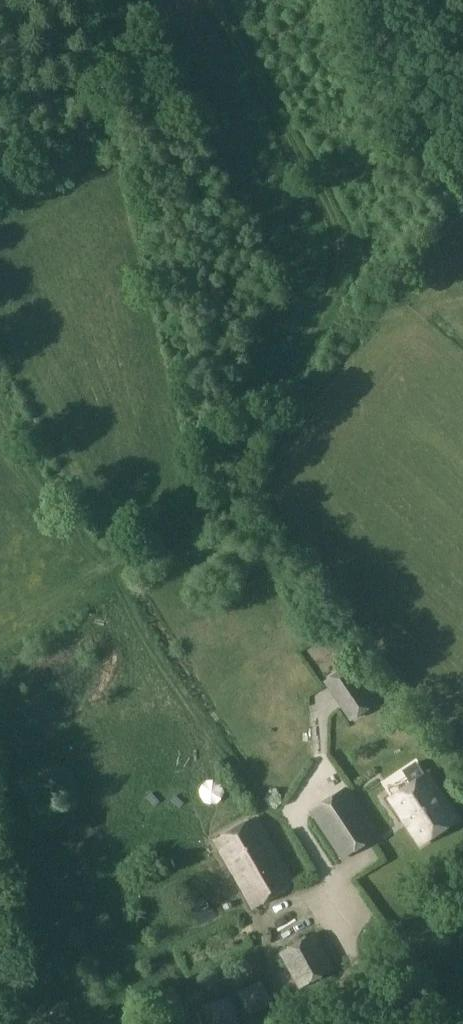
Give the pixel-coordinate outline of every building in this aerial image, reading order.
[(324,682),(351,721),(377,703),(350,664),(324,682)] [(427,775),(391,798),(421,844),(457,820),(427,775)] [(377,835),(346,788),(311,812),(342,859),(377,835)] [(293,884),(256,818),(215,840),(252,907),(293,884)] [(134,864),(151,858),(147,848),(130,853),(134,864)] [(335,969),(315,933),(280,953),(300,989),(335,969)]
